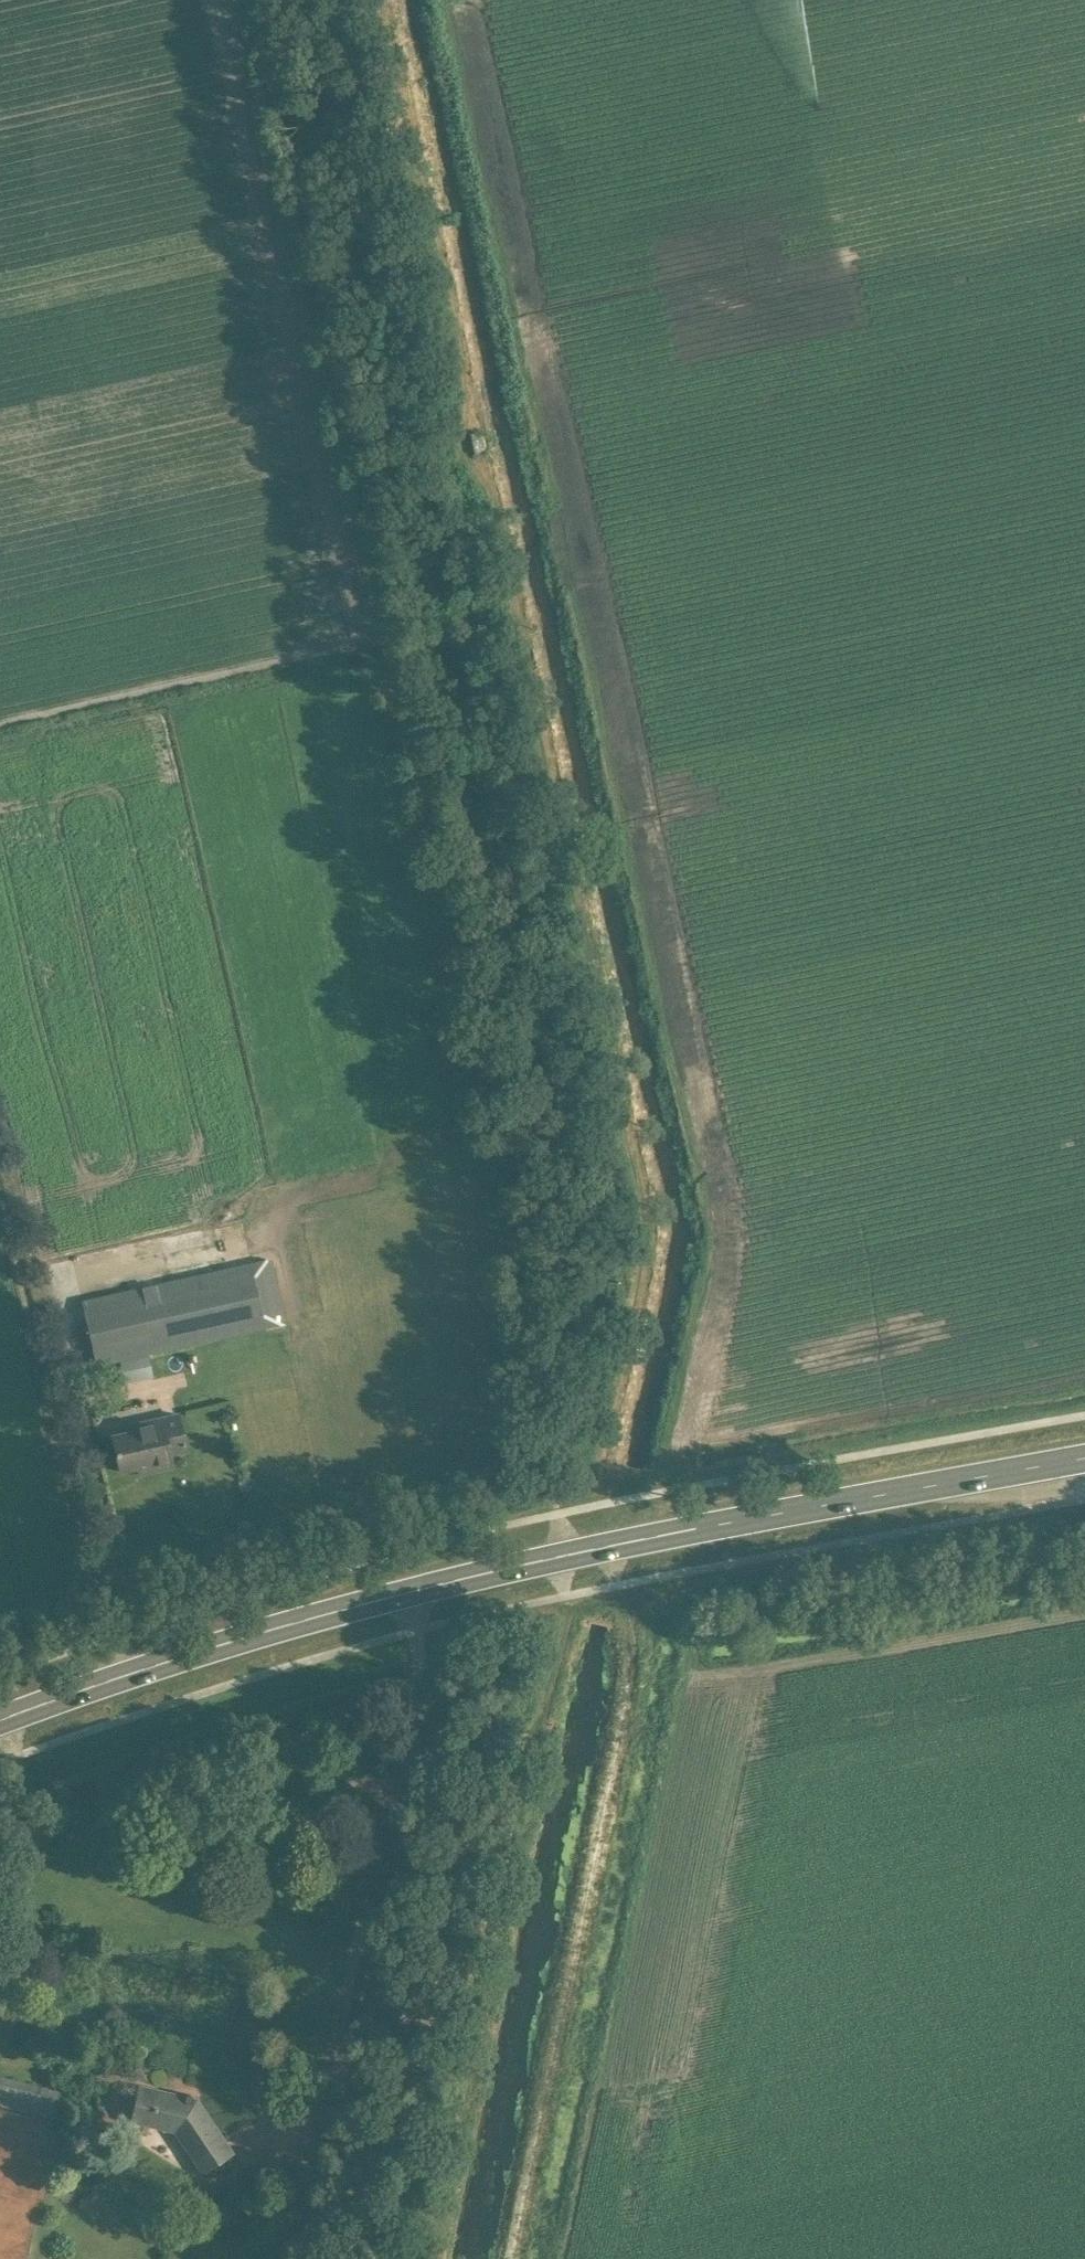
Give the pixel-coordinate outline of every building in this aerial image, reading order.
[(475,431),(471,432),(476,456),(481,455),(489,446),(487,435),(475,431)] [(96,1366),(120,1361),(125,1383),(153,1377),(148,1355),(249,1333),(251,1342),(288,1334),(273,1259),(81,1301),(96,1366)] [(139,1473),(149,1471),(173,1466),(170,1454),(187,1450),(179,1414),(132,1425),(134,1431),(112,1436),(120,1471),(138,1467),(139,1473)] [(57,2120),(64,2092),(0,2076),(0,2105),(57,2120)] [(140,2087),(132,2119),(175,2129),(203,2171),(231,2152),(194,2098),(192,2094),(187,2094),(184,2097),(140,2087)]
